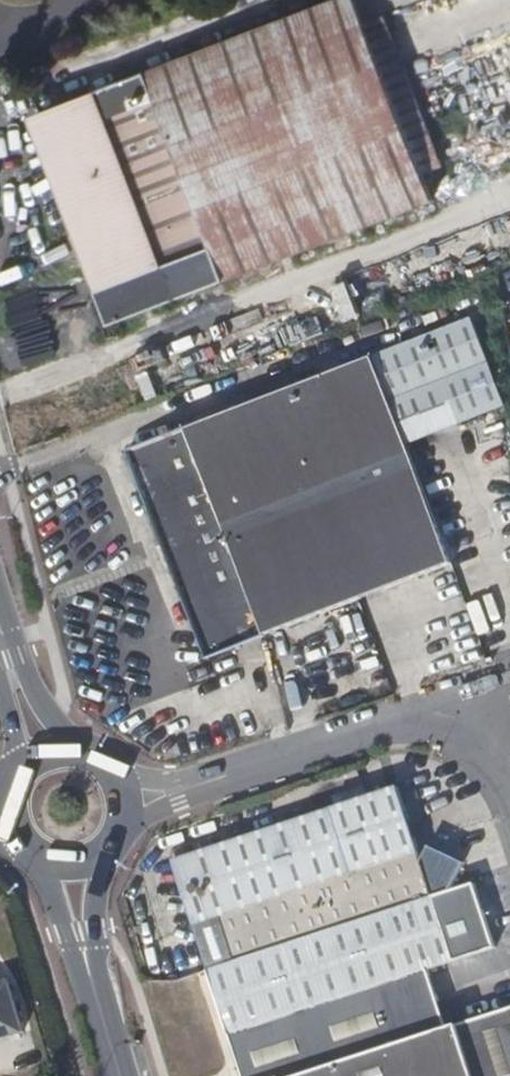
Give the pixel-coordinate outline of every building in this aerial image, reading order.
[(31,115),(111,323),(435,199),(424,172),(366,22),(358,0),(330,0),(146,70),(147,73),(98,92),(97,89),(31,115)] [(384,15),(366,22),(424,172),(442,165),(384,15)] [(497,266),(505,308),(509,307),(509,266),(497,266)] [(234,410),(129,451),(206,658),(431,572),(453,563),(408,444),(507,406),(473,319),(306,383),(302,372),(230,400),(234,410)] [(476,419),(494,519),(509,516),(509,420),(509,414),(476,419)] [(465,594),(453,563),(431,572),(443,602),(465,594)] [(395,785),(169,859),(205,968),(431,894),(419,858),(395,785)] [(426,846),(419,858),(431,894),(448,888),(463,863),(426,846)] [(205,968),(228,1034),(493,948),(471,881),(448,888),(431,894),(205,968)] [(239,1075),(285,1075),(448,1028),(436,998),(426,973),(228,1039),(239,1075)] [(0,979),(0,1034),(20,1029),(6,977),(0,979)] [(448,1028),(285,1075),(509,1075),(509,1008),(448,1028)]
